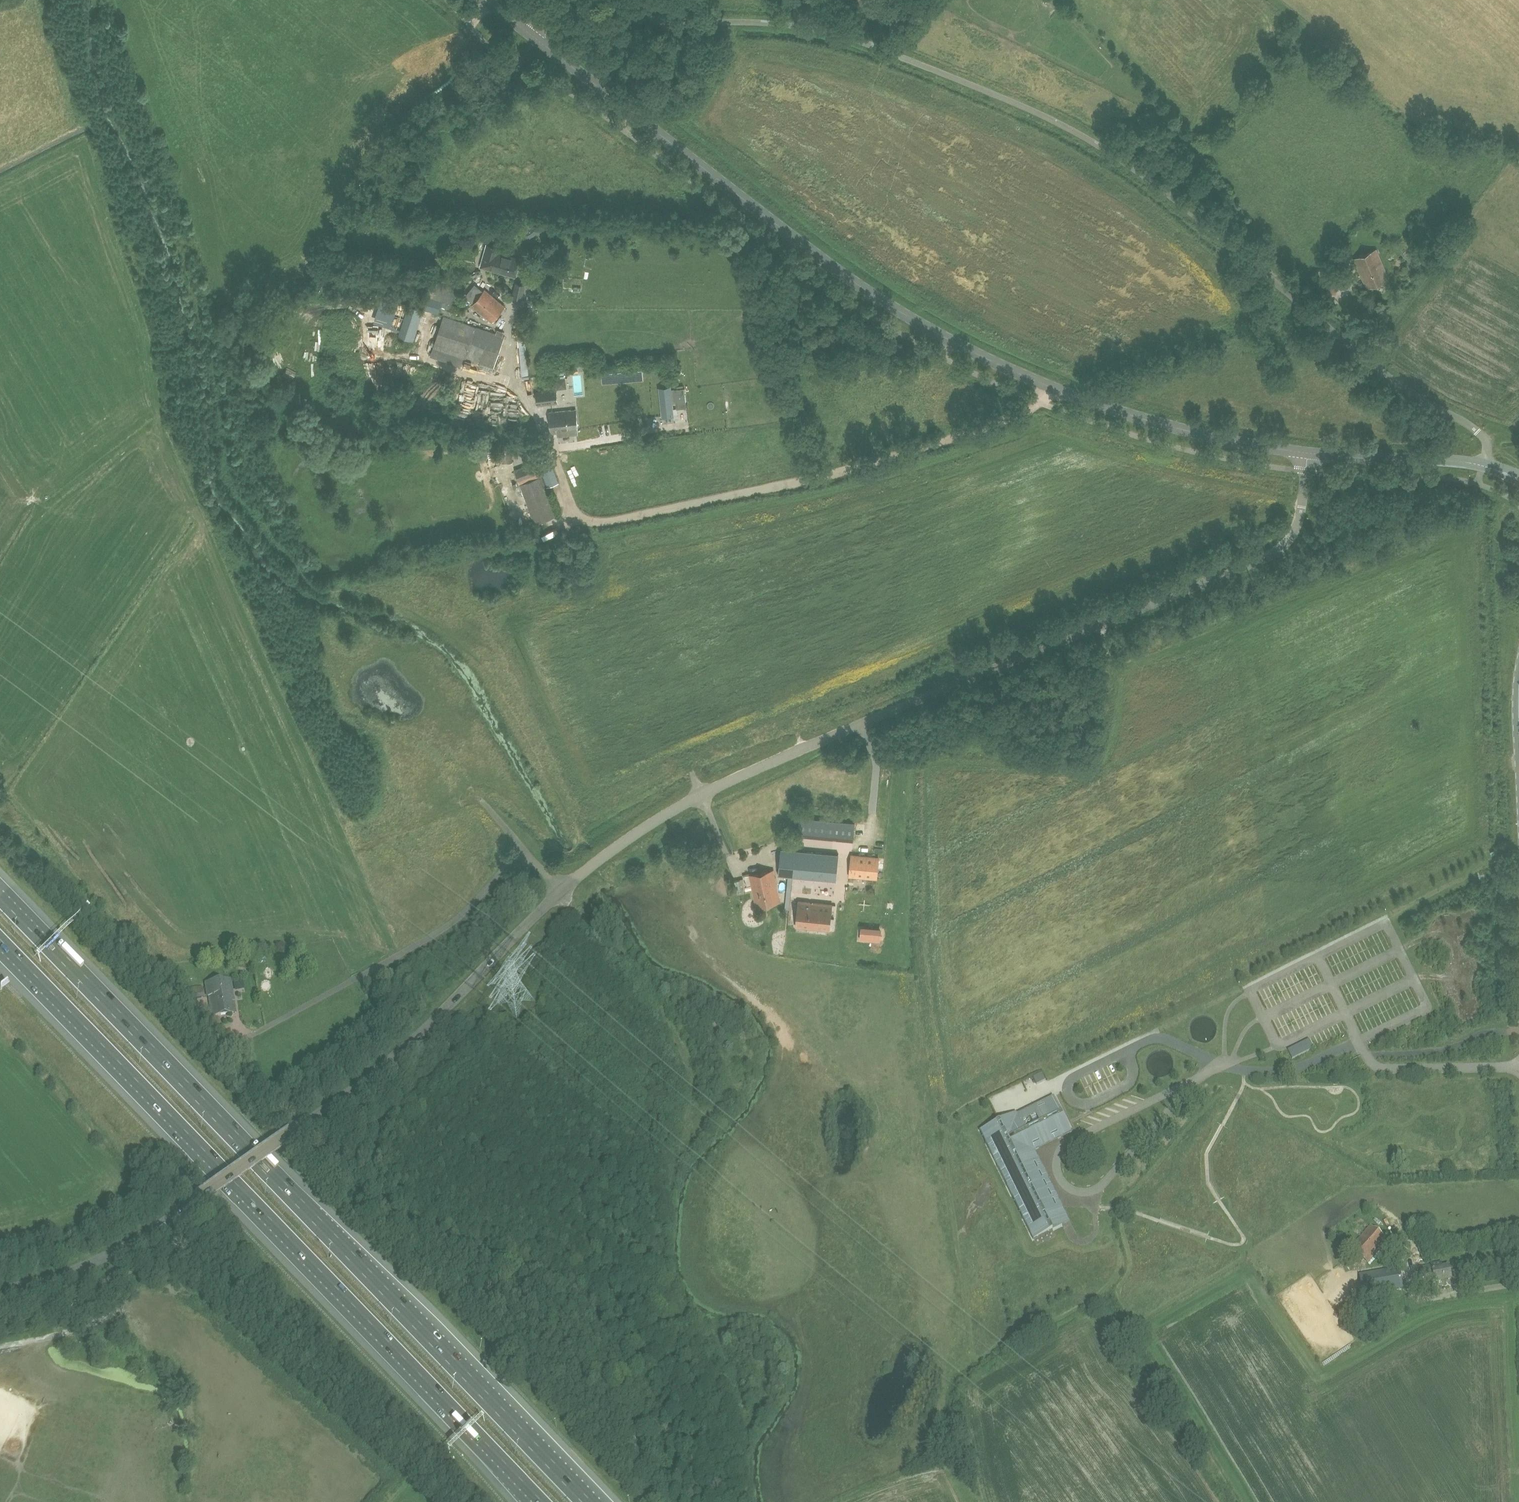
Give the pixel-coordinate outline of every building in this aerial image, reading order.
[(535,223),(522,232),(528,240),(541,230),(535,223)] [(494,266),(493,269),(500,271),(501,269),(516,273),(520,259),(498,253),(500,248),(488,244),(482,263),(494,266)] [(1376,249),(1354,258),(1367,288),(1388,279),(1376,249)] [(436,250),(435,261),(446,262),(447,251),(436,250)] [(1342,282),(1326,273),(1318,288),(1334,296),(1342,282)] [(525,284),(515,282),(514,288),(524,290),(525,284)] [(463,319),(462,322),(475,326),(479,313),(469,310),(468,312),(451,305),(451,304),(453,296),(430,289),(428,297),(441,301),(438,312),(463,319)] [(492,321),(505,306),(485,289),(472,305),(492,321)] [(757,292),(748,293),(749,309),(758,309),(757,292)] [(441,301),(428,297),(424,308),(438,312),(441,301)] [(411,338),(422,308),(409,303),(399,334),(411,338)] [(475,326),(462,322),(443,315),(435,340),(433,346),(432,351),(452,358),(454,353),(461,356),(460,360),(492,371),(496,361),(504,336),(475,326)] [(577,373),(578,395),(586,395),(585,372),(577,373)] [(486,385),(485,396),(500,398),(502,386),(486,385)] [(673,416),(672,403),(686,401),(684,387),(671,389),(670,386),(658,387),(661,417),(673,416)] [(536,391),(537,405),(558,403),(556,389),(536,391)] [(557,432),(558,436),(578,434),(577,430),(578,430),(576,409),(549,412),(551,433),(557,432)] [(502,463),(511,462),(513,462),(511,448),(500,449),(502,463)] [(559,482),(550,457),(515,470),(535,523),(554,516),(544,488),(559,482)] [(853,840),(854,823),(800,818),(798,835),(853,840)] [(780,848),(778,875),(836,881),(838,854),(780,848)] [(876,878),(878,858),(851,855),(849,876),(876,878)] [(773,870),(749,875),(756,906),(779,901),(773,870)] [(795,927),(829,931),(832,903),(798,900),(795,927)] [(860,940),(880,941),(881,928),(861,927),(860,940)] [(231,979),(206,983),(208,996),(209,996),(212,1016),(236,1012),(231,979)] [(1,985),(4,990),(13,986),(10,980),(1,985)] [(204,997),(202,986),(188,988),(190,999),(204,997)] [(1309,1039),(1288,1050),(1292,1059),(1313,1048),(1309,1039)] [(1042,1073),(1033,1077),(1036,1084),(1045,1080),(1042,1073)] [(996,1122),(980,1130),(1012,1196),(1016,1195),(1027,1217),(1023,1219),(1031,1235),(1050,1225),(1052,1230),(1062,1225),(1054,1210),(1058,1208),(1028,1149),(1070,1129),(1054,1096),(1017,1114),(1016,1112),(1000,1120),(996,1122)] [(278,1169),(282,1164),(273,1155),(268,1159),(278,1169)] [(1350,1247),(1367,1262),(1387,1240),(1370,1225),(1350,1247)] [(1421,1276),(1433,1274),(1435,1282),(1451,1279),(1449,1266),(1433,1269),(1432,1266),(1420,1268),(1421,1276)] [(1028,1276),(1026,1267),(1013,1270),(1015,1279),(1028,1276)] [(1399,1267),(1359,1274),(1363,1296),(1403,1288),(1399,1267)]
